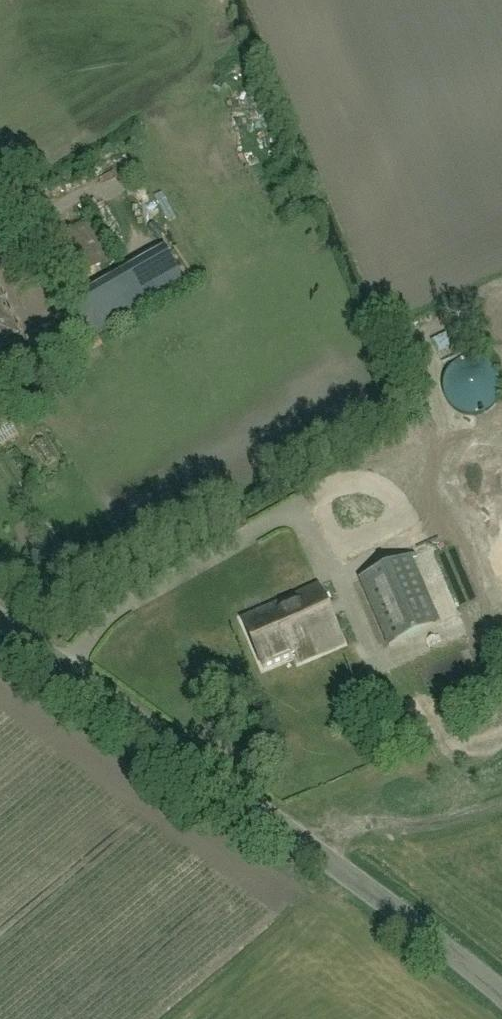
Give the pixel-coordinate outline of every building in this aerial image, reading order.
[(56,296),(90,273),(63,234),(29,256),(56,296)] [(0,293),(0,342),(19,332),(0,293)] [(473,358),(467,359),(461,361),(456,363),(453,366),(448,372),(445,381),(444,387),(445,394),(446,397),(450,404),(457,411),(463,414),(467,415),(473,416),(479,415),(487,412),(492,409),(497,404),(500,398),(501,393),(501,386),(501,381),(497,371),(492,365),(489,363),(484,360),(480,359),(473,358)] [(0,423),(0,450),(25,438),(14,416),(0,423)] [(487,609),(463,530),(421,543),(445,622),(487,609)] [(389,645),(440,623),(411,556),(360,578),(389,645)] [(299,661),(343,642),(317,585),(243,617),(264,666),(296,652),(299,661)]
